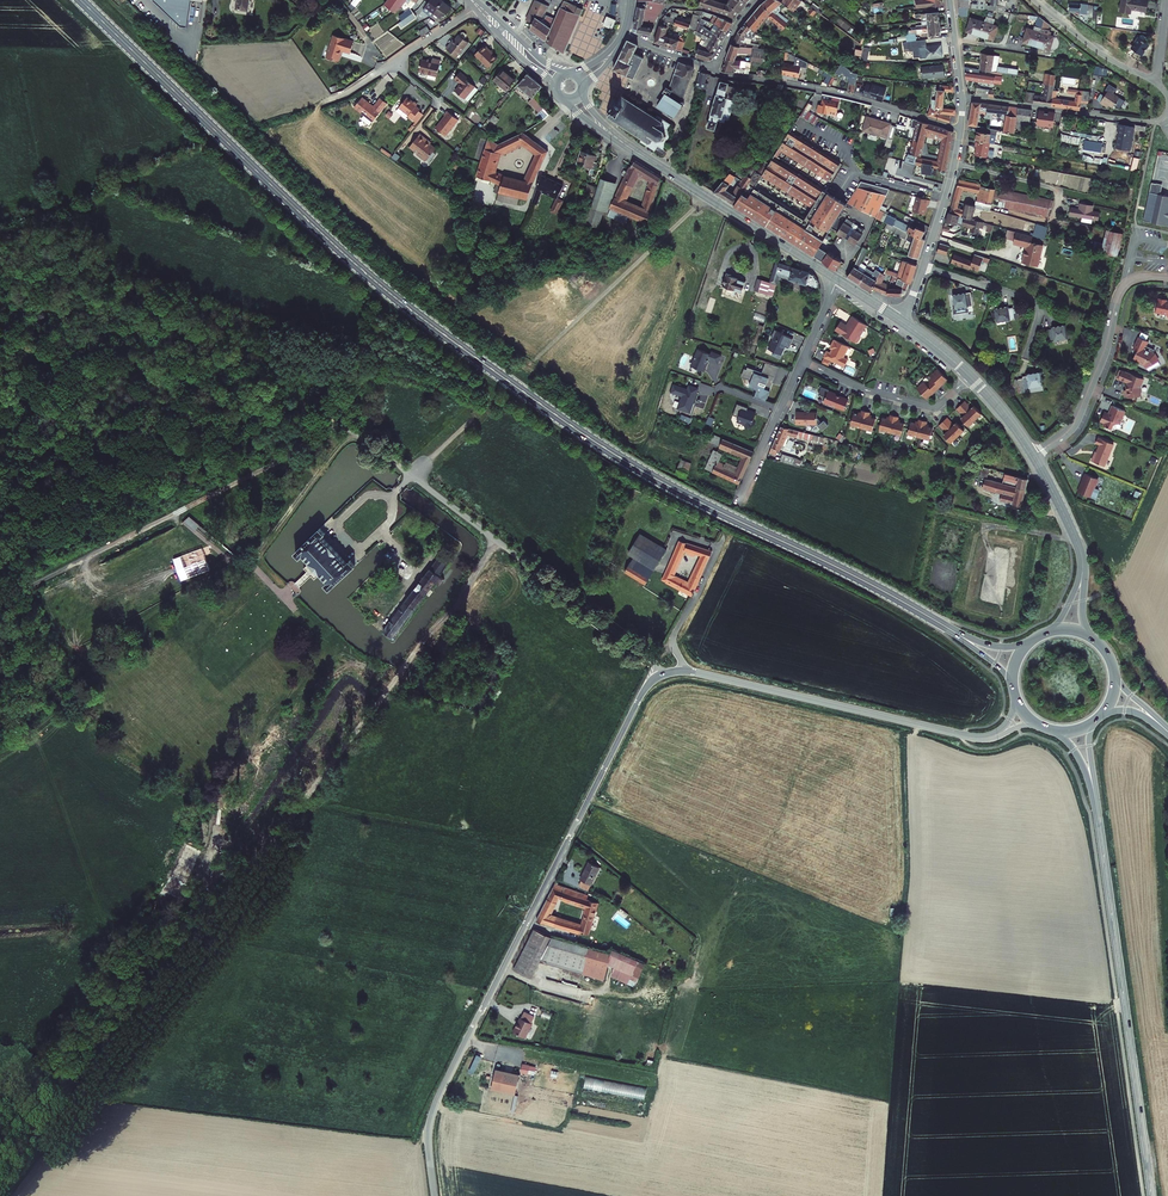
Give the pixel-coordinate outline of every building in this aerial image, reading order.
[(153,1),(182,27),(188,28),(192,0),(153,0),(153,1)] [(434,13),(442,0),(430,0),(425,6),(434,13)] [(444,15),(451,6),(447,2),(444,0),(442,0),(434,13),(440,18),(444,15)] [(579,15),(582,8),(563,0),(560,7),(579,15)] [(663,11),(664,4),(665,0),(637,0),(637,2),(638,2),(639,5),(640,5),(640,6),(640,8),(636,8),(633,31),(633,32),(633,33),(634,34),(635,34),(652,37),(654,23),(656,17),(663,11)] [(698,8),(727,16),(733,20),(739,12),(744,4),(749,0),(725,0),(724,1),(726,6),(710,1),(710,0),(701,0),(698,8)] [(760,6),(771,13),(774,10),(782,4),(781,3),(776,0),(767,0),(766,1),(760,6)] [(781,3),(782,4),(784,6),(793,13),(801,1),(799,0),(783,0),(781,3)] [(987,0),(976,0),(975,2),(981,3),(981,4),(980,4),(980,8),(972,7),(972,2),(957,1),(957,7),(967,7),(967,12),(971,12),(986,13),(986,8),(987,0)] [(986,13),(987,13),(996,14),(998,0),(989,0),(989,2),(991,2),(990,10),(988,10),(988,8),(986,8),(986,13)] [(996,14),(1005,15),(1006,4),(1011,5),(1011,0),(998,0),(996,14)] [(1121,12),(1131,13),(1132,9),(1147,11),(1148,6),(1148,0),(1146,0),(1123,0),(1121,12)] [(418,1),(410,8),(412,11),(421,4),(418,1)] [(532,24),(530,29),(546,41),(558,11),(553,9),(546,25),(540,21),(545,11),(543,11),(545,6),(541,4),(535,1),(526,21),(532,24)] [(936,9),(938,9),(938,4),(933,4),(933,3),(932,3),(932,2),(928,2),(922,2),(915,3),(916,9),(927,8),(927,10),(936,9)] [(1086,13),(1087,4),(1079,2),(1079,4),(1067,3),(1066,9),(1072,10),(1078,11),(1078,12),(1086,13)] [(425,8),(421,4),(412,11),(416,15),(425,8)] [(774,10),(771,13),(774,16),(777,13),(784,6),(782,4),(774,10)] [(755,12),(749,19),(759,27),(768,17),(774,22),(777,18),(774,16),(771,13),(760,6),(755,12)] [(546,41),(563,54),(579,15),(560,7),(558,11),(546,41)] [(397,24),(400,28),(416,19),(411,9),(398,16),(401,22),(397,24)] [(816,13),(810,9),(807,14),(812,18),(816,13)] [(925,22),(938,21),(938,18),(937,14),(937,11),(924,12),(925,15),(918,15),(919,19),(925,18),(925,22)] [(663,17),(659,21),(674,26),(695,33),(701,13),(693,13),(689,25),(678,22),(680,16),(675,15),(671,13),(670,19),(663,17)] [(777,13),(774,16),(777,18),(786,25),(788,22),(777,13)] [(718,18),(713,16),(709,24),(719,29),(726,33),(729,28),(731,24),(725,20),(723,19),(718,18)] [(615,21),(606,17),(603,24),(602,26),(611,30),(615,21)] [(777,18),(774,22),(783,29),(786,25),(777,18)] [(425,25),(429,29),(437,23),(435,19),(425,25)] [(749,19),(745,24),(751,29),(754,32),(759,27),(749,19)] [(1024,43),(1037,47),(1041,34),(1044,23),(1040,19),(1037,28),(1034,27),(1033,31),(1028,30),(1026,37),(1024,43)] [(920,28),(920,31),(939,29),(938,25),(938,21),(925,22),(926,27),(920,28)] [(969,28),(967,34),(981,38),(984,25),(971,21),(969,28)] [(1037,47),(1051,51),(1053,45),(1055,38),(1049,36),(1051,32),(1049,31),(1050,27),(1044,23),(1041,34),(1037,47)] [(741,28),(737,33),(743,38),(747,33),(748,35),(751,31),(750,30),(751,29),(745,24),(741,28)] [(998,29),(984,25),(981,38),(994,42),(996,36),(998,29)] [(704,30),(699,26),(698,29),(696,33),(703,35),(712,41),(709,47),(717,49),(721,42),(714,38),(714,37),(704,30)] [(418,32),(421,37),(429,32),(427,27),(418,32)] [(661,46),(665,35),(666,29),(658,27),(656,36),(654,44),(661,46)] [(719,29),(714,37),(722,41),(724,37),(726,33),(719,29)] [(927,38),(940,37),(939,33),(939,29),(920,31),(920,34),(926,34),(927,38)] [(326,46),(325,52),(324,54),(338,56),(339,45),(349,47),(352,35),(350,35),(341,33),(328,31),(326,46)] [(451,40),(446,47),(457,56),(470,40),(467,38),(469,35),(469,33),(466,31),(464,32),(462,34),(462,33),(454,42),(451,40)] [(734,39),(731,45),(740,47),(752,48),(756,49),(756,46),(741,43),(743,38),(737,33),(734,39)] [(1132,47),(1143,51),(1145,46),(1147,40),(1143,39),(1144,36),(1144,34),(1139,33),(1137,33),(1136,36),(1132,47)] [(661,46),(676,51),(679,42),(668,38),(668,36),(665,35),(661,46)] [(627,66),(633,55),(637,47),(628,42),(618,61),(627,66)] [(676,51),(681,53),(684,43),(679,42),(676,51)] [(475,55),(489,68),(498,60),(491,53),(492,52),(485,45),(475,55)] [(729,53),(726,60),(735,62),(738,53),(743,54),(743,53),(751,53),(752,48),(740,47),(731,45),(729,53)] [(698,49),(696,58),(708,62),(711,61),(717,49),(709,47),(707,51),(698,49)] [(939,47),(923,48),(922,49),(923,60),(925,60),(940,58),(940,52),(939,47)] [(756,49),(752,48),(751,53),(750,62),(763,63),(764,50),(756,49)] [(633,55),(627,66),(618,61),(612,72),(625,79),(626,78),(631,80),(642,60),(633,55)] [(980,71),(1007,74),(1008,68),(997,67),(998,57),(980,55),(980,58),(979,61),(981,61),(980,71)] [(418,59),(417,71),(437,74),(439,58),(431,57),(430,61),(418,59)] [(722,72),(745,75),(745,69),(741,69),(742,62),(735,62),(726,60),(724,66),(722,72)] [(689,83),(688,79),(691,78),(694,70),(693,67),(678,63),(675,75),(674,75),(667,89),(665,88),(662,93),(665,95),(656,109),(672,119),(680,107),(681,108),(682,107),(683,107),(683,106),(684,105),(684,104),(683,104),(683,103),(689,83)] [(782,64),(781,76),(798,77),(799,66),(787,65),(787,64),(782,64)] [(1093,73),(1106,75),(1107,67),(1104,65),(1094,64),(1093,73)] [(851,70),(847,67),(846,74),(851,75),(848,92),(851,92),(854,93),(857,76),(857,74),(853,73),(854,72),(851,70)] [(919,69),(920,80),(932,78),(932,80),(943,79),(942,73),(941,67),(919,69)] [(503,71),(494,82),(506,92),(515,81),(509,76),(503,71)] [(1053,83),(1055,73),(1045,71),(1043,82),(1045,83),(1053,83)] [(700,72),(696,87),(705,89),(707,83),(704,83),(706,74),(700,72)] [(459,87),(454,94),(464,101),(474,88),(467,83),(468,81),(459,74),(453,82),(459,87)] [(824,86),(828,88),(833,78),(826,74),(824,76),(828,78),(824,86)] [(964,74),(964,81),(965,81),(994,84),(994,77),(964,74)] [(526,77),(516,89),(530,100),(539,88),(533,82),(526,77)] [(720,81),(708,128),(716,130),(719,121),(725,123),(727,118),(730,119),(735,100),(733,100),(733,98),(729,97),(730,91),(727,90),(728,83),(720,81)] [(872,85),(866,83),(863,95),(872,97),(883,101),(887,88),(872,83),(872,85)] [(1025,94),(1024,104),(1050,107),(1052,90),(1053,83),(1045,83),(1043,97),(1033,96),(1033,95),(1025,94)] [(926,117),(928,118),(948,124),(950,120),(949,120),(949,116),(954,117),(953,111),(947,110),(941,109),(943,93),(952,94),(951,88),(941,87),(940,92),(936,91),(935,100),(931,100),(930,109),(929,110),(928,110),(926,117)] [(1105,88),(1097,100),(1101,102),(1102,100),(1106,102),(1110,105),(1116,95),(1105,88)] [(1056,91),(1052,90),(1050,107),(1052,107),(1067,109),(1068,102),(1055,100),(1056,91)] [(1084,91),(1075,90),(1074,95),(1073,102),(1068,102),(1067,109),(1079,110),(1079,102),(1087,103),(1089,92),(1084,91)] [(974,94),(974,97),(992,99),(993,91),(987,91),(987,93),(974,91),(974,94)] [(362,96),(354,105),(373,120),(387,102),(382,98),(375,106),(362,96)] [(416,105),(406,97),(398,107),(395,111),(405,119),(407,116),(416,123),(423,115),(418,111),(420,109),(415,106),(416,105)] [(609,112),(604,118),(639,140),(637,143),(652,152),(661,157),(663,152),(662,151),(663,145),(669,141),(665,132),(668,126),(654,117),(653,119),(618,97),(614,103),(613,103),(608,111),(609,112)] [(542,121),(549,116),(539,108),(530,100),(525,106),(542,121)] [(836,105),(820,101),(819,104),(818,107),(815,106),(813,113),(818,115),(819,114),(832,117),(836,105)] [(967,127),(975,128),(976,128),(978,115),(983,115),(983,112),(1007,115),(1008,108),(971,104),(969,116),(967,127)] [(811,113),(803,108),(801,112),(809,116),(811,113)] [(1007,118),(1016,119),(1017,109),(1008,108),(1007,115),(1007,118)] [(1017,109),(1016,121),(1052,126),(1053,116),(1031,113),(1031,111),(1017,109)] [(446,117),(437,128),(447,135),(460,119),(448,110),(444,115),(446,117)] [(814,126),(818,120),(814,118),(813,119),(809,116),(801,112),(798,117),(814,126)] [(1007,118),(1005,133),(1014,134),(1016,119),(1007,118)] [(889,126),(864,119),(860,133),(892,142),(895,130),(889,128),(889,126)] [(918,123),(908,155),(918,158),(924,139),(925,135),(942,140),(941,144),(937,165),(914,161),(913,166),(940,171),(944,172),(948,153),(952,133),(918,123)] [(1120,130),(1117,147),(1131,149),(1135,126),(1119,124),(1118,129),(1120,130)] [(973,135),(972,142),(973,142),(985,144),(987,135),(992,136),(993,131),(976,128),(975,128),(973,135)] [(1039,130),(1038,138),(1051,140),(1052,132),(1039,130)] [(837,163),(788,132),(777,150),(826,181),(837,163)] [(416,152),(415,154),(425,162),(435,149),(430,144),(428,146),(424,142),(426,138),(419,133),(408,146),(416,152)] [(522,140),(529,138),(524,133),(502,139),(491,135),(488,133),(479,163),(493,167),(498,148),(522,142),(522,140)] [(925,135),(924,139),(941,144),(942,140),(925,135)] [(534,144),(529,138),(522,140),(522,142),(498,148),(499,151),(522,145),(527,150),(534,144)] [(985,144),(973,142),(972,147),(974,148),(973,152),(972,157),(984,159),(986,145),(985,144)] [(1090,148),(1107,150),(1107,144),(1091,142),(1090,148)] [(539,149),(534,144),(527,150),(534,157),(522,186),(502,179),(500,187),(499,188),(497,194),(525,203),(530,188),(544,154),(539,149)] [(579,152),(575,165),(593,170),(598,155),(595,154),(592,153),(591,156),(579,152)] [(823,190),(771,159),(761,176),(812,208),(823,190)] [(493,167),(479,163),(474,178),(488,183),(499,188),(500,187),(502,179),(490,174),(493,167)] [(633,163),(630,169),(628,168),(619,186),(609,207),(630,215),(646,221),(656,187),(658,180),(659,178),(646,170),(633,163)] [(1087,191),(1090,179),(1045,169),(1042,182),(1087,191)] [(761,176),(755,172),(751,178),(753,180),(749,186),(735,207),(739,210),(741,209),(743,205),(745,205),(751,195),(751,194),(761,176)] [(730,174),(714,194),(724,200),(735,207),(749,186),(742,182),(738,179),(735,185),(738,187),(733,196),(726,192),(732,183),(731,183),(735,177),(730,174)] [(746,176),(742,182),(749,186),(753,180),(751,178),(746,176)] [(488,183),(474,178),(472,184),(486,188),(488,183)] [(535,191),(531,203),(535,204),(539,193),(553,198),(548,211),(554,214),(559,201),(555,199),(560,187),(539,179),(538,181),(534,191),(535,191)] [(619,186),(599,179),(596,188),(595,190),(590,204),(583,225),(598,231),(604,216),(627,224),(630,215),(609,207),(619,186)] [(656,187),(667,194),(670,187),(665,184),(661,181),(658,180),(656,187)] [(859,183),(846,204),(875,219),(879,212),(881,205),(888,191),(859,183)] [(957,184),(952,203),(958,204),(961,192),(977,195),(974,208),(981,210),(981,209),(988,211),(990,205),(992,199),(1000,200),(999,203),(1005,204),(1005,209),(1047,216),(1050,200),(957,184)] [(846,205),(823,190),(812,208),(801,226),(802,227),(792,243),(813,257),(818,248),(830,230),(836,221),(846,205)] [(1143,220),(1167,226),(1167,196),(1149,192),(1143,220)] [(757,199),(751,195),(745,205),(743,205),(741,209),(739,210),(747,215),(747,214),(756,200),(757,199)] [(925,207),(927,208),(928,205),(929,203),(911,198),(909,204),(913,205),(911,214),(922,217),(925,207)] [(801,226),(757,199),(756,200),(747,214),(747,215),(792,243),(802,227),(801,226)] [(950,209),(948,216),(956,218),(962,219),(963,220),(969,221),(970,221),(973,208),(964,206),(962,213),(956,211),(958,204),(952,203),(950,209)] [(1071,208),(1070,215),(1078,216),(1077,217),(1098,220),(1099,213),(1092,212),(1092,207),(1093,206),(1080,204),(1079,205),(1079,209),(1075,209),(1071,208)] [(879,212),(875,219),(876,219),(886,225),(893,228),(896,220),(879,212)] [(954,227),(956,218),(948,216),(946,215),(945,220),(944,224),(954,227)] [(963,220),(962,219),(960,228),(969,230),(971,222),(970,221),(969,221),(963,220)] [(842,225),(836,221),(830,230),(836,233),(835,235),(854,247),(861,236),(860,236),(863,231),(845,220),(842,224),(842,225)] [(902,223),(896,220),(893,228),(908,235),(919,241),(921,237),(923,233),(915,228),(914,230),(901,224),(902,223)] [(983,225),(971,222),(969,230),(970,230),(969,234),(976,236),(977,233),(977,230),(981,231),(983,225)] [(906,239),(908,235),(893,228),(886,225),(884,230),(890,233),(891,231),(906,239)] [(1034,225),(1031,237),(1038,238),(1043,240),(1046,228),(1034,225)] [(1106,230),(1101,253),(1118,257),(1123,234),(1106,230)] [(1031,236),(1015,232),(1013,238),(1012,244),(1025,248),(1022,257),(1020,263),(1035,267),(1036,260),(1038,260),(1041,246),(1029,243),(1031,236)] [(906,239),(898,262),(901,263),(914,268),(923,243),(919,241),(908,235),(906,239)] [(947,249),(938,246),(936,255),(945,258),(947,249)] [(813,257),(822,262),(836,271),(838,266),(841,262),(818,248),(813,257)] [(850,270),(846,277),(853,281),(859,285),(864,273),(863,272),(858,269),(867,251),(861,248),(850,270)] [(981,259),(972,256),(970,262),(952,257),(950,264),(969,270),(969,268),(978,271),(980,264),(981,259)] [(885,274),(897,280),(906,284),(909,286),(914,268),(901,263),(897,276),(885,270),(884,274),(885,274)] [(772,264),(765,284),(769,285),(776,287),(778,281),(782,268),(772,264)] [(866,266),(863,272),(864,273),(859,285),(871,293),(872,290),(874,284),(880,287),(883,277),(878,274),(876,280),(867,274),(871,269),(866,266)] [(796,272),(782,268),(778,281),(819,294),(818,289),(816,285),(814,282),(810,277),(796,272)] [(1025,277),(1044,284),(1046,277),(1028,271),(1025,277)] [(723,273),(719,287),(737,293),(741,283),(728,277),(728,275),(726,274),(723,273)] [(889,285),(888,288),(887,290),(884,288),(882,294),(886,296),(888,297),(899,298),(901,291),(904,292),(905,288),(906,284),(897,280),(895,285),(899,286),(897,291),(891,290),(892,287),(889,285)] [(761,288),(759,294),(772,298),(776,287),(769,285),(765,284),(763,283),(761,288)] [(881,287),(880,287),(874,284),(872,290),(877,292),(882,294),(884,288),(887,290),(888,288),(882,285),(881,287)] [(951,295),(953,308),(971,305),(968,292),(951,295)] [(1158,296),(1157,302),(1156,301),(1154,309),(1156,309),(1155,310),(1166,313),(1167,315),(1167,300),(1166,300),(1166,298),(1162,297),(1158,296)] [(993,309),(996,322),(1014,319),(1012,307),(1007,308),(1007,306),(993,309)] [(865,327),(851,318),(847,326),(849,327),(849,328),(846,329),(845,328),(839,324),(837,328),(834,332),(854,345),(857,344),(859,340),(859,338),(865,327)] [(1046,330),(1048,341),(1066,338),(1063,325),(1050,327),(1050,329),(1046,330)] [(767,348),(782,353),(785,343),(789,344),(793,335),(774,328),(767,348)] [(1148,341),(1139,337),(1136,343),(1133,349),(1134,350),(1135,350),(1136,349),(1137,349),(1138,348),(1140,349),(1138,352),(1136,353),(1133,359),(1145,364),(1147,367),(1158,360),(1154,354),(1153,353),(1155,349),(1147,346),(1146,345),(1148,341)] [(848,349),(834,342),(831,348),(833,349),(830,355),(826,353),(825,356),(824,359),(844,369),(847,362),(843,359),(848,349)] [(712,352),(700,347),(693,364),(705,369),(710,358),(719,362),(723,354),(713,349),(712,352)] [(780,367),(767,362),(763,372),(771,375),(769,379),(772,381),(771,383),(773,384),(780,367)] [(771,375),(763,372),(749,367),(745,375),(753,379),(750,386),(758,389),(755,396),(766,401),(773,384),(771,383),(772,381),(769,379),(771,375)] [(930,379),(927,382),(934,389),(939,385),(940,386),(943,383),(946,381),(935,370),(928,377),(930,379)] [(1121,370),(1120,370),(1118,374),(1117,377),(1117,378),(1127,382),(1126,386),(1127,390),(1124,390),(1125,397),(1128,396),(1128,398),(1141,396),(1140,388),(1144,379),(1131,374),(1121,370)] [(1016,379),(1018,393),(1023,392),(1023,388),(1040,386),(1038,373),(1025,375),(1025,376),(1021,377),(1021,379),(1016,379)] [(680,384),(675,382),(672,390),(684,394),(682,400),(681,400),(679,407),(691,411),(694,404),(693,404),(694,401),(695,401),(698,392),(697,391),(699,386),(691,383),(689,388),(680,385),(680,384)] [(934,389),(927,382),(924,385),(922,382),(915,389),(925,400),(928,398),(931,395),(929,394),(934,389)] [(827,392),(823,404),(832,407),(831,407),(843,412),(848,401),(841,398),(840,399),(835,397),(835,395),(827,392)] [(960,403),(958,405),(973,421),(979,414),(971,406),(968,409),(966,407),(967,406),(963,401),(960,403)] [(747,407),(737,403),(732,414),(738,416),(736,420),(744,423),(746,428),(754,424),(752,420),(755,413),(749,410),(749,411),(746,410),(747,407)] [(973,421),(958,405),(956,408),(954,410),(958,414),(959,413),(962,415),(958,419),(966,427),(973,421)] [(1126,411),(1113,406),(1110,413),(1111,414),(1108,416),(1105,414),(1103,417),(1102,420),(1105,422),(1106,424),(1105,426),(1112,429),(1114,425),(1123,422),(1125,416),(1124,416),(1126,411)] [(861,430),(865,413),(863,413),(861,412),(859,417),(853,415),(850,428),(861,430)] [(867,414),(865,413),(861,430),(872,433),(875,421),(868,419),(869,414),(867,414)] [(818,415),(797,414),(796,420),(796,426),(809,426),(813,430),(821,424),(817,420),(818,415)] [(889,434),(893,418),(891,417),(889,417),(888,421),(881,419),(878,432),(889,434)] [(895,418),(893,418),(889,434),(900,437),(903,425),(897,423),(898,419),(895,418)] [(943,420),(941,422),(955,437),(962,431),(954,423),(951,426),(949,424),(950,423),(945,418),(943,420)] [(917,438),(922,422),(920,421),(917,420),(916,425),(910,423),(906,435),(917,438)] [(924,422),(922,422),(917,438),(928,441),(932,429),(925,427),(926,423),(924,422)] [(955,437),(941,422),(939,424),(937,426),(941,431),(943,430),(945,432),(941,435),(949,444),(955,437)] [(776,439),(772,449),(780,453),(788,436),(800,439),(797,445),(804,447),(806,442),(812,443),(814,437),(781,428),(776,439)] [(1113,444),(1097,437),(1096,440),(1095,443),(1099,444),(1095,455),(1094,454),(1091,460),(1104,466),(1113,444)] [(713,439),(710,447),(725,454),(729,446),(713,439)] [(706,475),(733,487),(740,470),(748,454),(729,446),(725,454),(739,460),(731,476),(717,469),(718,466),(711,463),(706,475)] [(780,460),(800,466),(802,459),(782,453),(780,460)] [(674,459),(668,473),(679,478),(685,463),(674,459)] [(954,470),(961,472),(963,463),(956,461),(954,470)] [(984,479),(985,479),(988,469),(981,467),(978,477),(984,479)] [(1004,473),(1001,483),(1024,489),(1025,484),(1027,479),(1004,473)] [(1098,478),(1085,473),(1083,477),(1081,481),(1083,482),(1081,485),(1078,492),(1090,497),(1094,487),(1095,488),(1097,482),(1098,478)] [(979,491),(977,496),(1019,507),(1024,489),(1001,483),(985,479),(984,479),(982,485),(988,486),(987,489),(1001,493),(1000,496),(979,491)] [(1100,490),(1095,488),(1094,487),(1090,497),(1096,499),(1100,490)] [(178,523),(208,550),(213,544),(182,518),(178,523)] [(322,590),(327,595),(353,571),(347,565),(344,568),(319,543),(322,540),(317,535),(291,560),(295,565),(298,562),(305,568),(317,580),(325,587),(324,588),(322,590)] [(623,567),(619,574),(644,588),(664,552),(636,538),(624,559),(631,562),(627,569),(623,567)] [(689,597),(699,576),(710,554),(709,554),(677,543),(659,584),(689,597)] [(609,551),(606,560),(611,566),(616,553),(609,551)] [(375,625),(371,631),(387,644),(429,586),(432,588),(434,589),(437,584),(435,582),(433,581),(446,563),(441,559),(437,556),(383,631),(375,625)] [(29,593),(33,600),(42,595),(39,588),(29,593)] [(586,871),(581,880),(590,884),(596,873),(600,866),(591,862),(586,871)] [(546,902),(536,921),(546,926),(547,923),(579,935),(579,934),(587,936),(588,934),(598,904),(587,900),(589,897),(558,886),(559,884),(556,882),(546,902)] [(598,904),(588,934),(596,937),(603,919),(612,922),(615,910),(598,904)] [(611,955),(577,945),(555,940),(534,929),(518,962),(538,966),(541,960),(547,962),(546,965),(577,972),(580,973),(603,980),(609,965),(638,979),(649,956),(624,946),(621,954),(613,950),(611,955)] [(578,941),(534,929),(555,940),(577,945),(578,941)] [(518,962),(514,970),(522,975),(531,979),(538,966),(518,962)] [(523,1009),(513,1031),(525,1037),(535,1015),(523,1009)] [(534,1075),(536,1066),(522,1062),(519,1071),(534,1075)] [(515,1093),(518,1071),(494,1068),(491,1089),(515,1093)] [(646,1087),(585,1076),(583,1088),(644,1099),(646,1087)] [(606,1100),(607,1093),(582,1091),(582,1097),(606,1100)] [(645,1102),(614,1096),(613,1102),(644,1108),(645,1102)]
